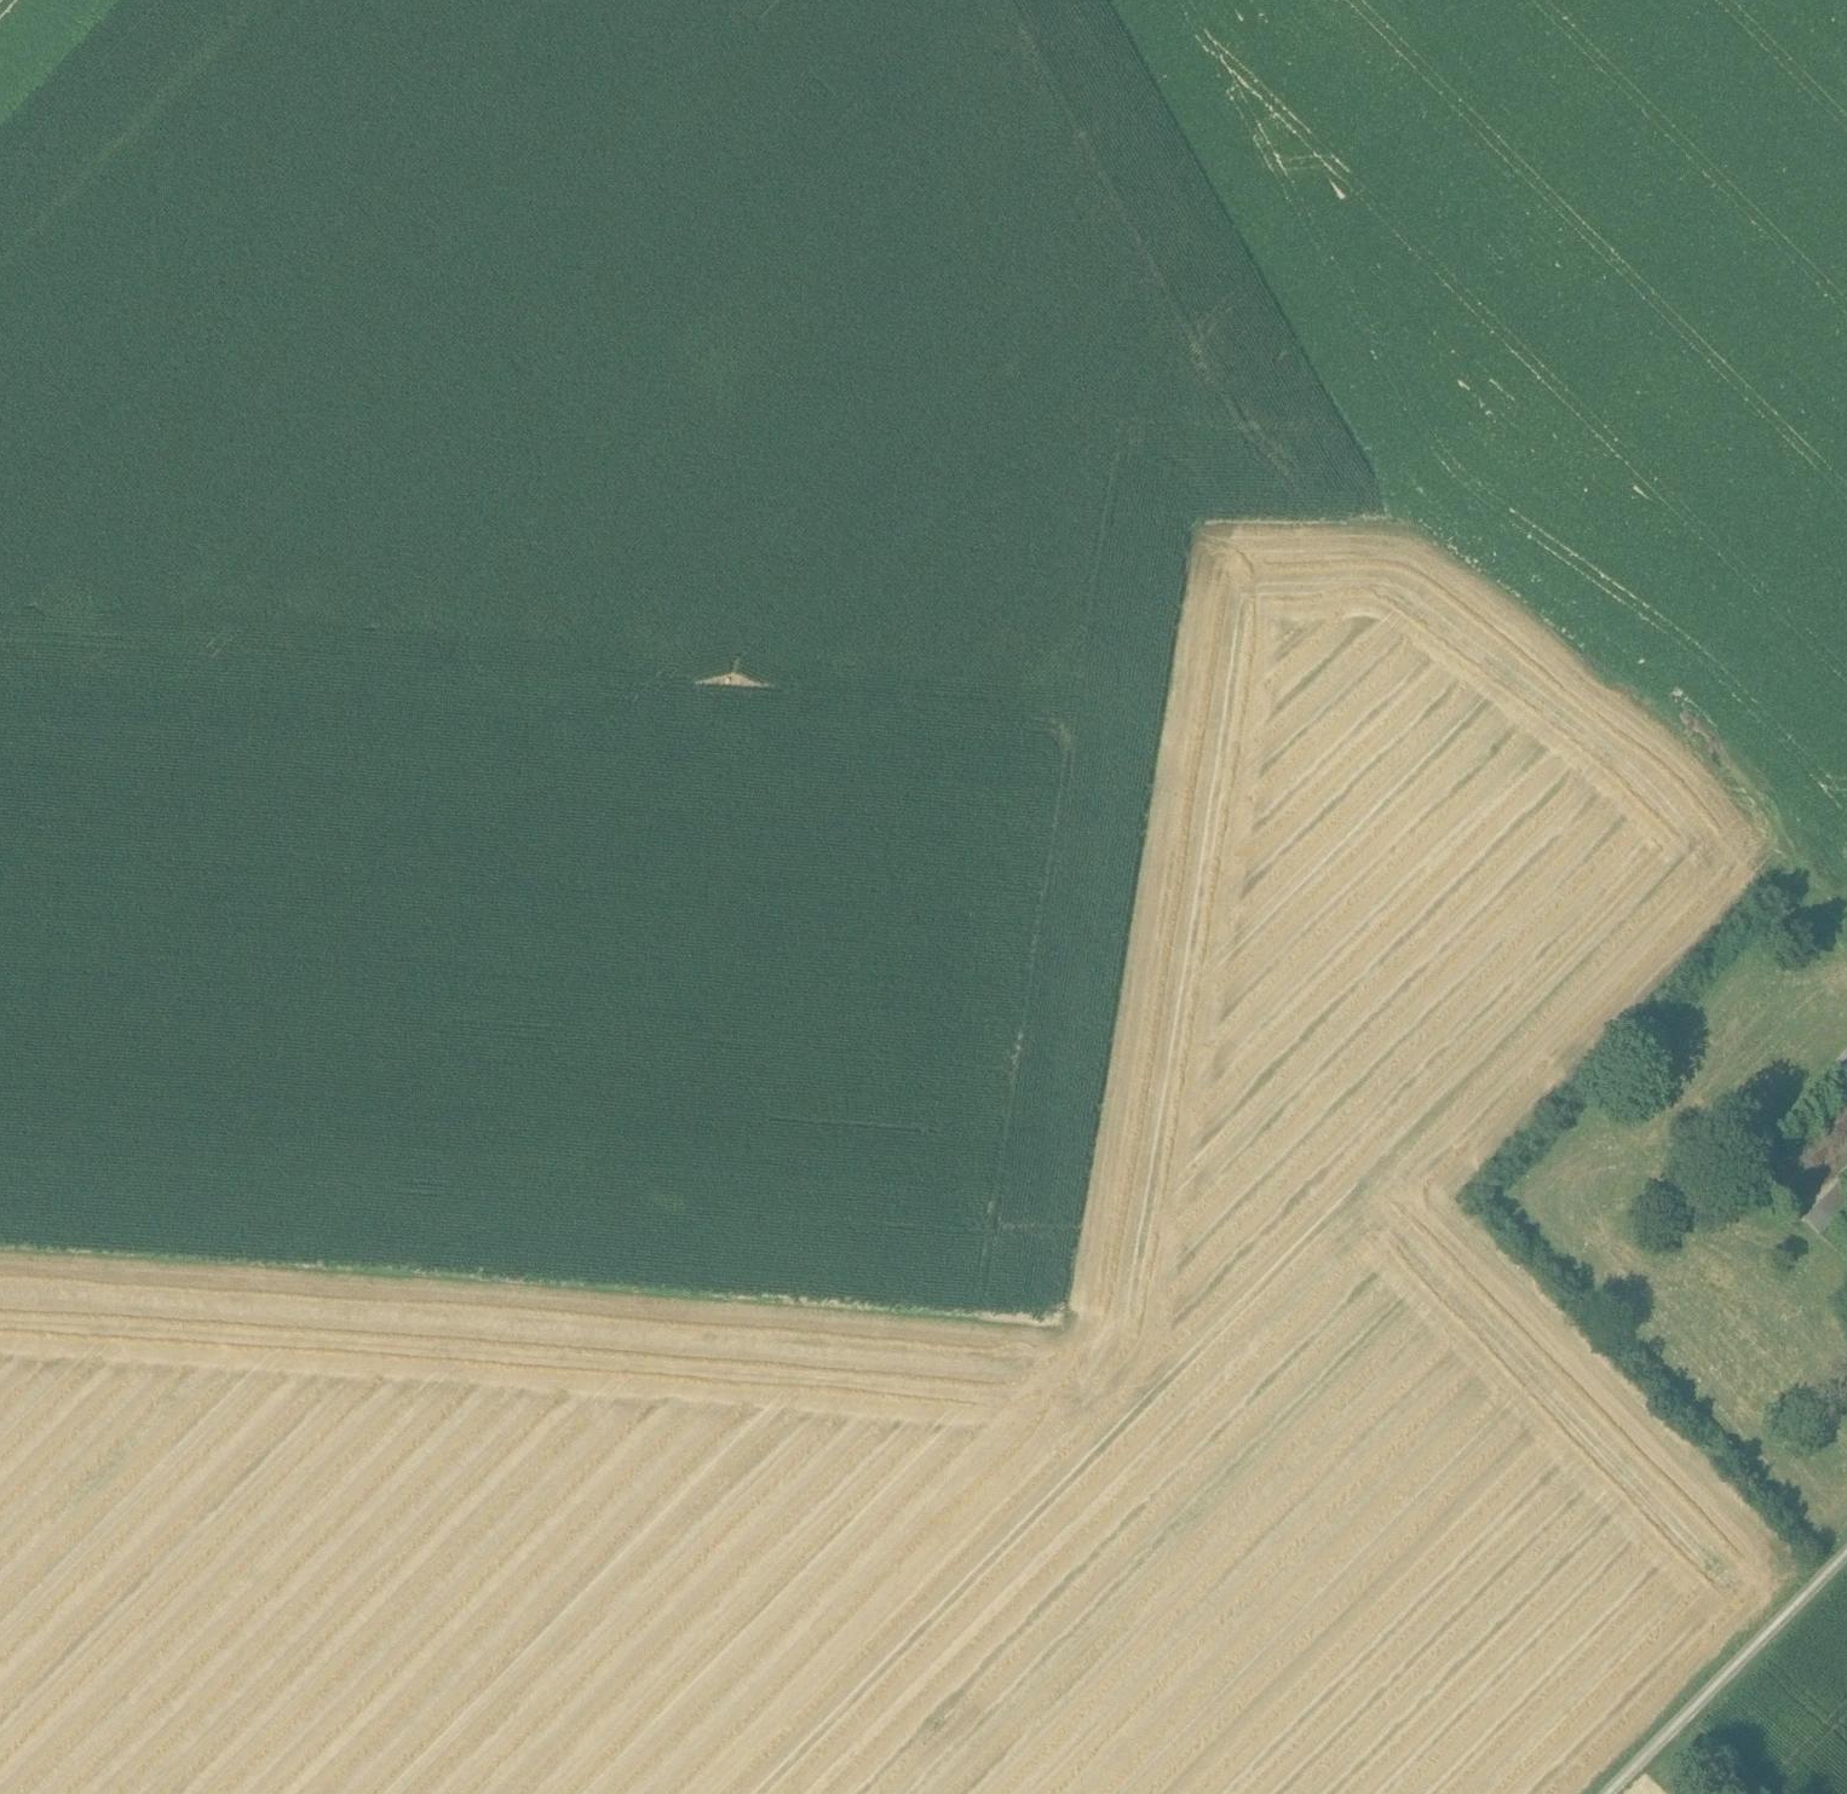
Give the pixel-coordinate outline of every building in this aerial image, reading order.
[(1837,1066),(1846,1076),(1846,1056),(1837,1066)]
